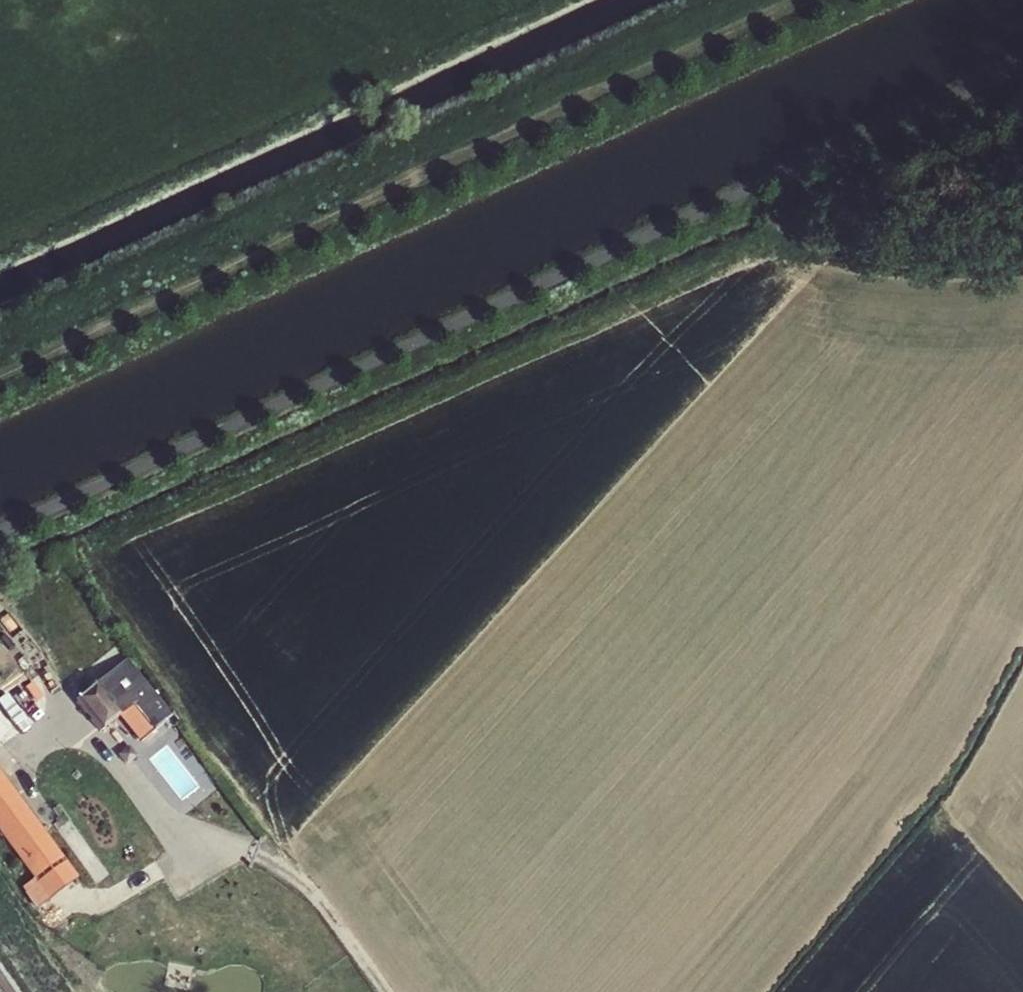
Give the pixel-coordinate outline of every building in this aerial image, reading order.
[(127,659),(74,703),(98,734),(131,708),(145,725),(159,728),(173,717),(127,659)] [(35,879),(63,859),(0,773),(0,833),(35,879)]
